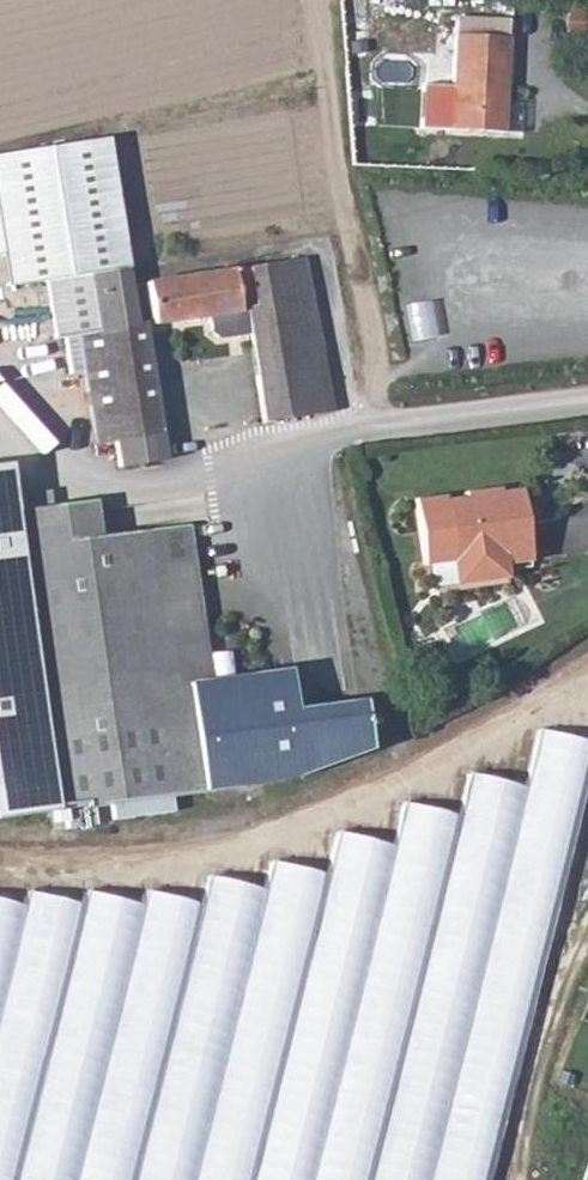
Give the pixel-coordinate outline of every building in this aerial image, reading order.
[(448,127),(499,129),(504,36),(452,34),(448,127)] [(6,285),(44,279),(53,336),(77,333),(93,443),(112,440),(116,466),(162,459),(141,320),(132,322),(104,136),(0,152),(0,251),(1,251),(6,285)] [(260,422),(332,410),(303,258),(144,282),(151,324),(208,315),(210,332),(218,338),(247,334),(260,422)] [(193,790),(275,780),(364,746),(358,702),(288,710),(283,670),(205,680),(185,522),(78,537),(73,501),(8,509),(1,461),(0,461),(0,814),(193,790)] [(442,498),(413,502),(421,567),(450,564),(452,587),(504,580),(502,565),(529,562),(520,493),(497,496),(497,491),(465,495),(465,499),(442,502),(442,498)] [(89,498),(73,501),(78,537),(94,535),(89,498)] [(587,804),(587,743),(544,732),(517,781),(467,775),(456,813),(401,801),(384,836),(334,828),(326,867),(266,860),(257,887),(207,871),(201,891),(153,897),(0,897),(0,1179),(495,1179),(587,804)]
